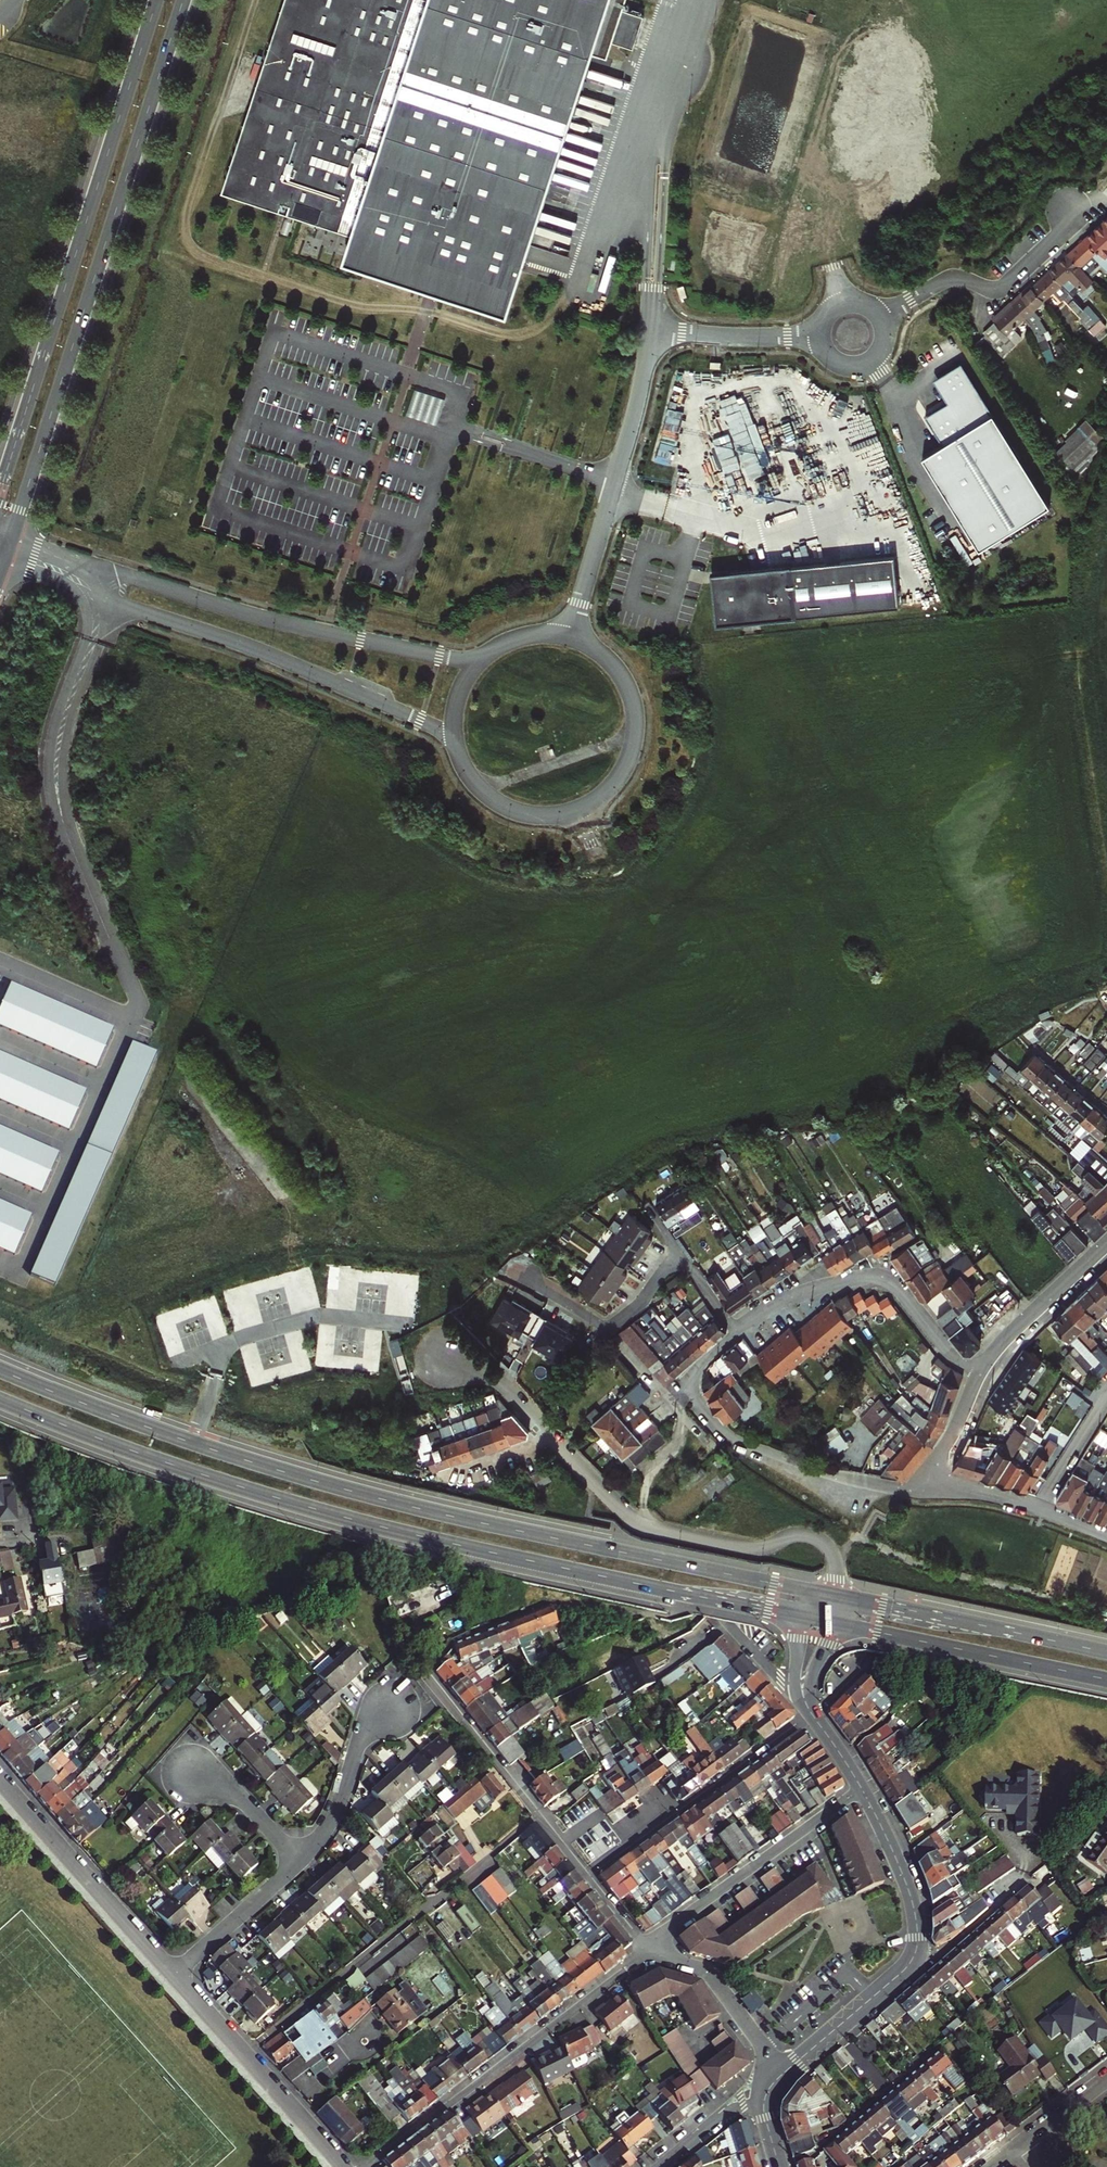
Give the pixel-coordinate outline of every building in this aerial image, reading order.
[(344,258),(508,312),(593,53),(607,57),(612,41),(634,48),(644,16),(623,9),(626,0),(285,0),(223,190),(352,233),(344,258)] [(1085,236),(1105,258),(1106,256),(1106,216),(1085,236)] [(1066,253),(1079,267),(1091,255),(1099,263),(1102,260),(1106,265),(1106,257),(1106,256),(1105,258),(1085,236),(1066,253)] [(1066,253),(1048,270),(1060,283),(1066,278),(1078,292),(1091,280),(1079,267),(1066,253)] [(1106,269),(1106,265),(1102,260),(1099,263),(1106,269)] [(1048,270),(1030,286),(1042,300),(1053,291),(1060,299),(1068,292),(1060,283),(1048,270)] [(1009,299),(1012,303),(1030,286),(1027,283),(1009,299)] [(688,296),(684,284),(678,286),(682,298),(688,296)] [(1033,308),(1042,300),(1030,286),(1012,303),(1024,317),(1032,325),(1041,349),(1050,346),(1044,332),(1046,330),(1040,317),(1041,316),(1033,308)] [(1072,290),(1069,292),(1074,298),(1077,295),(1072,290)] [(1095,321),(1074,298),(1069,302),(1082,317),(1079,319),(1087,328),(1095,321)] [(990,316),(993,320),(1012,303),(1009,299),(990,316)] [(1012,328),(1024,317),(1012,303),(993,320),(985,328),(1000,355),(1020,336),(1012,328)] [(1050,507),(961,363),(940,376),(955,398),(926,417),(943,445),(923,458),(979,547),(1050,507)] [(734,385),(719,390),(727,415),(742,410),(734,385)] [(408,413),(439,422),(447,396),(416,387),(408,413)] [(665,433),(681,436),(687,406),(686,406),(688,395),(673,392),(665,433)] [(745,415),(733,419),(742,444),(753,441),(745,415)] [(1096,441),(1104,434),(1088,418),(1054,452),(1077,475),(1104,449),(1096,441)] [(726,433),(711,438),(714,451),(730,446),(726,433)] [(662,441),(658,460),(674,464),(679,445),(662,441)] [(746,472),(739,475),(742,481),(767,471),(761,457),(743,465),(746,472)] [(894,556),(711,576),(717,624),(898,605),(894,556)] [(114,1026),(9,980),(0,1002),(0,1024),(96,1066),(114,1026)] [(134,1039),(32,1272),(56,1283),(159,1049),(134,1039)] [(1085,1063),(1103,1076),(1106,1072),(1106,1052),(1098,1046),(1085,1063)] [(87,1088),(0,1049),(0,1097),(70,1128),(87,1088)] [(1022,1086),(1045,1061),(1035,1052),(1018,1070),(1001,1058),(996,1064),(1022,1086)] [(1045,1061),(1022,1086),(1033,1096),(1055,1070),(1045,1061)] [(1055,1070),(1033,1096),(1042,1103),(1064,1078),(1055,1070)] [(1064,1078),(1042,1103),(1053,1113),(1074,1087),(1064,1078)] [(1074,1087),(1053,1113),(1062,1121),(1084,1095),(1074,1087)] [(1084,1095),(1062,1121),(1072,1129),(1094,1103),(1084,1095)] [(1094,1103),(1072,1129),(1081,1137),(1102,1111),(1094,1103)] [(1081,1137),(1091,1146),(1106,1129),(1106,1115),(1102,1111),(1081,1137)] [(60,1151),(0,1125),(0,1172),(42,1191),(60,1151)] [(700,1209),(702,1207),(687,1182),(658,1199),(668,1216),(665,1217),(676,1235),(705,1218),(700,1209)] [(1062,1209),(1067,1203),(1046,1184),(1040,1189),(1062,1209)] [(32,1213),(0,1199),(0,1246),(15,1253),(32,1213)] [(824,1249),(836,1271),(878,1247),(882,1254),(918,1233),(902,1205),(824,1249)] [(838,1205),(829,1210),(845,1238),(853,1234),(838,1205)] [(629,1211),(582,1285),(610,1302),(629,1272),(624,1269),(630,1259),(638,1263),(655,1236),(649,1233),(653,1226),(629,1211)] [(709,1275),(732,1310),(823,1249),(799,1213),(780,1225),(785,1233),(795,1226),(801,1234),(792,1241),(790,1237),(779,1245),(782,1250),(742,1277),(737,1270),(726,1277),(720,1268),(709,1275)] [(819,1217),(809,1219),(814,1240),(823,1237),(819,1217)] [(777,1244),(787,1238),(776,1220),(765,1226),(762,1220),(750,1227),(757,1239),(770,1232),(777,1244)] [(722,1236),(728,1246),(740,1240),(734,1230),(722,1236)] [(747,1236),(731,1246),(745,1269),(756,1262),(758,1265),(781,1250),(769,1233),(752,1244),(747,1236)] [(923,1235),(894,1254),(924,1300),(945,1286),(956,1303),(940,1314),(967,1354),(985,1342),(963,1310),(979,1299),(973,1290),(988,1280),(984,1274),(973,1282),(968,1274),(979,1267),(969,1251),(945,1268),(923,1235)] [(1053,1316),(1095,1364),(1103,1357),(1106,1361),(1106,1344),(1106,1345),(1088,1324),(1106,1307),(1106,1269),(1053,1316)] [(759,1354),(777,1379),(815,1352),(817,1355),(857,1326),(850,1317),(862,1308),(848,1289),(759,1354)] [(566,1354),(577,1333),(545,1317),(547,1314),(505,1293),(493,1318),(521,1332),(525,1329),(538,1335),(534,1342),(553,1351),(554,1352),(549,1361),(546,1358),(538,1353),(523,1365),(518,1376),(534,1397),(544,1389),(551,1375),(554,1373),(560,1359),(566,1354)] [(649,1308),(622,1331),(666,1384),(730,1330),(702,1296),(664,1326),(649,1308)] [(396,1354),(405,1351),(402,1336),(393,1339),(396,1354)] [(745,1337),(716,1359),(727,1373),(756,1352),(745,1337)] [(1066,1354),(1082,1373),(1094,1364),(1078,1345),(1066,1354)] [(989,1400),(1011,1416),(1047,1364),(1024,1348),(1016,1358),(1002,1380),(989,1400)] [(916,1482),(969,1373),(938,1358),(931,1371),(945,1377),(929,1410),(912,1402),(910,1406),(896,1399),(893,1404),(877,1396),(864,1421),(883,1430),(889,1419),(910,1429),(890,1469),(916,1482)] [(728,1420),(748,1404),(744,1398),(751,1393),(733,1369),(705,1391),(728,1420)] [(918,1392),(925,1383),(913,1374),(907,1383),(918,1392)] [(642,1380),(595,1419),(625,1456),(629,1452),(638,1463),(670,1437),(641,1402),(653,1393),(642,1380)] [(499,1397),(494,1399),(511,1443),(528,1437),(529,1431),(499,1397)] [(486,1411),(499,1447),(511,1443),(494,1399),(489,1401),(492,1409),(486,1411)] [(486,1411),(474,1415),(488,1451),(499,1447),(486,1411)] [(995,1481),(1035,1417),(1027,1412),(1014,1426),(1000,1449),(996,1447),(979,1476),(995,1481)] [(488,1451),(474,1415),(463,1419),(476,1455),(488,1451)] [(1035,1417),(995,1481),(1011,1486),(1036,1449),(1039,1442),(1030,1435),(1040,1421),(1035,1417)] [(463,1460),(476,1455),(463,1419),(450,1423),(463,1460)] [(463,1460),(450,1423),(438,1428),(451,1464),(463,1460)] [(838,1425),(822,1436),(834,1454),(850,1443),(838,1425)] [(439,1468),(451,1464),(438,1428),(426,1432),(434,1455),(439,1468)] [(426,1432),(414,1436),(422,1459),(434,1455),(426,1432)] [(1036,1449),(1011,1486),(1036,1493),(1046,1478),(1038,1473),(1057,1444),(1061,1446),(1065,1440),(1054,1432),(1040,1452),(1038,1451),(1036,1449)] [(422,1459),(414,1436),(406,1439),(415,1462),(422,1459)] [(979,1476),(996,1447),(988,1444),(970,1440),(952,1467),(979,1476)] [(1071,1507),(1094,1466),(1096,1464),(1082,1456),(1057,1497),(1057,1500),(1071,1507)] [(545,1466),(539,1469),(547,1481),(553,1477),(545,1466)] [(1094,1466),(1071,1507),(1083,1513),(1103,1473),(1094,1466)] [(547,1481),(539,1469),(533,1473),(541,1485),(547,1481)] [(1083,1513),(1093,1518),(1106,1492),(1106,1473),(1104,1472),(1103,1473),(1083,1513)] [(16,1520),(14,1499),(9,1500),(8,1490),(0,1491),(0,1490),(0,1521),(16,1520)] [(1093,1518),(1105,1523),(1106,1519),(1106,1492),(1093,1518)] [(94,1551),(97,1567),(129,1561),(122,1531),(91,1537),(94,1551)] [(64,1597),(55,1544),(46,1546),(48,1563),(39,1564),(46,1600),(64,1597)] [(94,1551),(85,1552),(88,1569),(97,1567),(94,1551)] [(85,1552),(77,1554),(79,1571),(88,1569),(85,1552)] [(2,1568),(3,1573),(13,1572),(11,1553),(1,1554),(2,1568)] [(8,1582),(10,1599),(14,1615),(29,1613),(24,1580),(8,1582)] [(384,1591),(393,1619),(408,1614),(400,1586),(384,1591)] [(14,1615),(10,1599),(0,1601),(0,1617),(14,1615)] [(549,1607),(533,1614),(540,1631),(556,1624),(549,1607)] [(533,1614),(511,1623),(518,1640),(540,1631),(533,1614)] [(500,1647),(518,1640),(511,1623),(493,1630),(500,1647)] [(493,1630),(472,1639),(479,1656),(488,1652),(500,1647),(493,1630)] [(568,1651),(559,1630),(555,1632),(559,1640),(557,1641),(562,1653),(568,1651)] [(722,1636),(702,1653),(706,1660),(716,1654),(719,1658),(703,1670),(708,1677),(719,1670),(723,1675),(743,1656),(724,1635),(722,1636)] [(472,1639),(454,1646),(460,1661),(464,1668),(470,1666),(474,1672),(475,1674),(484,1668),(479,1656),(472,1639)] [(524,1644),(520,1645),(527,1662),(529,1667),(534,1665),(529,1652),(527,1653),(524,1644)] [(527,1662),(520,1645),(516,1647),(520,1656),(516,1657),(519,1665),(527,1662)] [(355,1650),(339,1665),(355,1684),(364,1676),(362,1674),(370,1667),(355,1650)] [(488,1652),(479,1656),(484,1668),(485,1668),(493,1663),(488,1652)] [(451,1660),(447,1656),(442,1662),(444,1666),(437,1672),(451,1690),(475,1674),(474,1672),(468,1675),(467,1674),(463,1676),(451,1660)] [(743,1656),(723,1675),(722,1675),(735,1692),(745,1684),(758,1673),(743,1656)] [(355,1684),(339,1665),(334,1659),(317,1674),(322,1679),(324,1681),(330,1687),(337,1696),(345,1689),(347,1691),(355,1684)] [(651,1686),(641,1660),(620,1669),(632,1697),(641,1692),(651,1686)] [(515,1675),(511,1667),(504,1671),(509,1679),(515,1675)] [(475,1674),(451,1690),(458,1699),(486,1680),(491,1676),(485,1668),(484,1668),(475,1674)] [(770,1686),(758,1673),(745,1684),(757,1698),(770,1686)] [(865,1675),(855,1685),(866,1696),(871,1701),(881,1692),(865,1675)] [(486,1680),(458,1699),(465,1708),(481,1697),(498,1687),(496,1683),(491,1687),(486,1680)] [(324,1681),(316,1688),(322,1695),(330,1687),(324,1681)] [(855,1685),(845,1695),(855,1707),(865,1719),(867,1717),(870,1719),(873,1717),(859,1703),(866,1696),(855,1685)] [(757,1698),(765,1707),(779,1696),(770,1686),(757,1698)] [(344,1704),(337,1696),(330,1687),(322,1695),(316,1688),(308,1696),(313,1701),(330,1721),(338,1713),(337,1711),(344,1704)] [(497,1749),(512,1738),(522,1730),(519,1725),(535,1712),(539,1717),(553,1707),(542,1692),(507,1718),(486,1734),(497,1749)] [(855,1707),(845,1695),(830,1711),(829,1718),(835,1726),(855,1707)] [(760,1711),(752,1702),(749,1705),(738,1714),(727,1724),(735,1732),(752,1718),(756,1723),(751,1727),(762,1742),(794,1718),(794,1713),(779,1696),(765,1707),(760,1711)] [(497,1718),(481,1697),(465,1708),(486,1734),(507,1718),(503,1713),(497,1718)] [(744,1698),(732,1707),(738,1714),(749,1705),(744,1698)] [(627,1700),(616,1707),(621,1715),(632,1707),(627,1700)] [(313,1701),(296,1716),(303,1723),(316,1739),(324,1731),(326,1733),(334,1726),(330,1721),(313,1701)] [(222,1736),(241,1719),(227,1703),(210,1718),(217,1726),(215,1728),(222,1736)] [(557,1704),(553,1707),(555,1710),(552,1711),(558,1723),(565,1719),(557,1704)] [(855,1707),(835,1726),(840,1732),(842,1735),(853,1727),(854,1728),(859,1724),(861,1727),(868,1721),(870,1719),(867,1717),(865,1719),(855,1707)] [(9,1724),(0,1714),(0,1732),(9,1724)] [(239,1750),(256,1736),(261,1731),(247,1715),(241,1719),(222,1736),(230,1744),(232,1743),(239,1750)] [(1,1755),(15,1744),(26,1735),(13,1721),(9,1724),(0,1732),(0,1754),(1,1755)] [(853,1727),(842,1735),(852,1746),(874,1727),(868,1721),(861,1727),(859,1724),(854,1728),(853,1727)] [(49,1739),(38,1727),(26,1735),(37,1749),(49,1739)] [(859,1748),(871,1768),(886,1758),(909,1737),(905,1732),(899,1737),(897,1734),(895,1736),(887,1727),(859,1748)] [(699,1765),(711,1779),(724,1770),(707,1747),(693,1729),(692,1728),(687,1732),(703,1755),(702,1756),(705,1761),(699,1765)] [(796,1756),(811,1746),(800,1731),(778,1748),(787,1762),(796,1756)] [(13,1769),(37,1749),(26,1735),(15,1744),(1,1755),(13,1769)] [(252,1769),(271,1752),(256,1736),(239,1750),(246,1758),(244,1760),(252,1769)] [(614,1812),(637,1797),(615,1764),(599,1740),(598,1741),(595,1737),(590,1741),(611,1771),(602,1777),(613,1793),(604,1799),(614,1812)] [(512,1738),(497,1749),(511,1766),(518,1760),(525,1754),(512,1738)] [(718,1739),(707,1747),(724,1770),(742,1756),(731,1742),(724,1747),(718,1739)] [(582,1749),(576,1740),(563,1749),(568,1759),(582,1749)] [(433,1746),(425,1754),(442,1772),(458,1758),(443,1741),(435,1748),(433,1746)] [(796,1756),(805,1769),(824,1757),(815,1743),(811,1746),(796,1756)] [(345,1759),(336,1749),(329,1744),(325,1748),(332,1757),(342,1768),(345,1759)] [(640,1746),(637,1749),(644,1759),(648,1757),(640,1746)] [(800,1779),(796,1774),(787,1762),(778,1748),(768,1755),(787,1781),(790,1785),(800,1779)] [(13,1769),(25,1784),(50,1763),(37,1749),(13,1769)] [(261,1775),(269,1783),(285,1768),(271,1752),(252,1769),(259,1777),(261,1775)] [(910,1753),(892,1768),(899,1779),(904,1774),(902,1771),(915,1760),(910,1753)] [(418,1762),(410,1770),(421,1782),(425,1787),(442,1772),(425,1754),(417,1761),(418,1762)] [(768,1755),(758,1762),(786,1798),(789,1802),(794,1809),(800,1805),(784,1783),(787,1781),(768,1755)] [(796,1756),(787,1762),(796,1774),(805,1769),(796,1756)] [(824,1757),(805,1769),(811,1779),(831,1767),(824,1757)] [(650,1758),(637,1767),(642,1774),(641,1775),(650,1788),(661,1780),(663,1778),(650,1758)] [(886,1758),(871,1768),(883,1789),(899,1779),(892,1768),(886,1758)] [(615,1764),(637,1797),(650,1788),(641,1775),(642,1774),(637,1767),(633,1760),(626,1765),(623,1759),(615,1764)] [(702,1786),(690,1771),(685,1765),(683,1767),(676,1759),(662,1769),(666,1776),(667,1778),(676,1772),(692,1793),(702,1786)] [(37,1797),(63,1774),(59,1770),(53,1775),(50,1772),(57,1766),(52,1761),(50,1763),(25,1784),(37,1797)] [(786,1798),(758,1762),(748,1769),(763,1789),(767,1786),(772,1792),(770,1793),(773,1797),(779,1804),(786,1798)] [(75,1763),(63,1774),(37,1797),(46,1808),(74,1783),(69,1778),(81,1769),(75,1763)] [(699,1765),(690,1771),(702,1786),(711,1779),(699,1765)] [(93,1766),(76,1781),(80,1786),(99,1771),(93,1766)] [(396,1771),(387,1779),(404,1797),(421,1782),(410,1770),(407,1766),(398,1773),(396,1771)] [(831,1767),(811,1779),(818,1789),(837,1777),(831,1767)] [(285,1768),(269,1783),(276,1792),(274,1794),(281,1802),(300,1785),(285,1768)] [(748,1769),(735,1779),(750,1799),(763,1789),(748,1769)] [(805,1769),(796,1774),(800,1779),(803,1784),(811,1779),(805,1769)] [(667,1778),(662,1782),(675,1801),(682,1801),(692,1793),(676,1772),(667,1778)] [(1037,1836),(1037,1774),(1022,1773),(1018,1778),(1017,1785),(1013,1789),(985,1789),(983,1793),(980,1795),(979,1802),(982,1806),(985,1806),(985,1809),(1006,1810),(1006,1812),(1008,1813),(1016,1814),(1017,1835),(1037,1836)] [(506,1793),(490,1775),(445,1814),(453,1824),(474,1806),(481,1814),(506,1793)] [(545,1776),(536,1782),(530,1785),(545,1807),(563,1794),(564,1796),(567,1793),(571,1791),(563,1779),(552,1787),(545,1776)] [(810,1794),(819,1808),(836,1796),(835,1794),(844,1788),(837,1777),(818,1789),(810,1794)] [(99,1779),(89,1788),(94,1794),(104,1785),(99,1779)] [(374,1794),(381,1803),(389,1811),(404,1797),(387,1779),(380,1785),(382,1788),(374,1794)] [(750,1799),(735,1779),(716,1793),(726,1806),(731,1813),(750,1799)] [(819,1808),(810,1794),(803,1784),(800,1779),(790,1785),(811,1813),(819,1808)] [(818,1789),(811,1779),(803,1784),(810,1794),(818,1789)] [(912,1799),(899,1779),(883,1789),(895,1809),(912,1799)] [(54,1818),(82,1794),(74,1783),(46,1808),(54,1818)] [(300,1785),(281,1802),(288,1809),(290,1807),(297,1815),(314,1801),(300,1785)] [(577,1804),(589,1793),(583,1785),(570,1795),(577,1804)] [(763,1789),(771,1799),(773,1797),(770,1793),(772,1792),(767,1786),(763,1789)] [(712,1817),(726,1806),(716,1793),(695,1808),(712,1831),(716,1836),(723,1831),(712,1817)] [(54,1818),(63,1828),(87,1807),(91,1804),(82,1794),(54,1818)] [(779,1804),(781,1808),(782,1807),(789,1802),(786,1798),(779,1804)] [(614,1812),(604,1799),(597,1804),(608,1817),(614,1812)] [(912,1799),(895,1809),(909,1833),(916,1828),(926,1823),(912,1799)] [(157,1840),(175,1824),(161,1808),(159,1810),(152,1802),(136,1817),(157,1840)] [(782,1807),(795,1825),(802,1820),(794,1809),(789,1802),(782,1807)] [(380,1834),(397,1820),(389,1811),(381,1803),(373,1810),(372,1808),(364,1815),(380,1834)] [(97,1811),(91,1804),(87,1807),(93,1815),(97,1811)] [(93,1835),(105,1821),(97,1811),(93,1815),(87,1807),(63,1828),(80,1847),(93,1835)] [(712,1831),(695,1808),(676,1822),(693,1845),(712,1831)] [(781,1812),(768,1821),(779,1836),(792,1827),(781,1812)] [(850,1814),(831,1828),(844,1859),(841,1860),(857,1895),(884,1884),(858,1821),(854,1823),(850,1814)] [(987,1835),(971,1818),(968,1820),(984,1837),(987,1835)] [(418,1840),(431,1856),(454,1837),(448,1831),(442,1835),(435,1826),(434,1827),(429,1820),(427,1821),(421,1826),(427,1833),(418,1840)] [(194,1837),(209,1853),(214,1848),(228,1836),(221,1828),(219,1830),(211,1822),(194,1837)] [(528,1846),(532,1843),(543,1834),(534,1822),(518,1835),(528,1846)] [(693,1845),(676,1822),(665,1830),(678,1846),(680,1846),(681,1847),(683,1848),(690,1858),(698,1852),(693,1845)] [(172,1857),(188,1842),(181,1835),(183,1833),(175,1824),(157,1840),(172,1857)] [(732,1825),(723,1831),(716,1836),(738,1866),(754,1854),(732,1825)] [(753,1827),(746,1832),(757,1846),(764,1841),(753,1827)] [(942,1827),(935,1833),(939,1839),(947,1833),(942,1827)] [(916,1828),(909,1833),(912,1837),(919,1833),(916,1828)] [(685,1854),(678,1846),(665,1830),(656,1836),(688,1877),(694,1872),(682,1858),(685,1856),(685,1854)] [(229,1865),(246,1850),(238,1841),(240,1839),(233,1831),(228,1836),(214,1848),(229,1865)] [(543,1834),(532,1843),(544,1857),(555,1848),(543,1834)] [(987,1835),(984,1837),(1003,1859),(1006,1857),(1007,1856),(987,1835)] [(454,1837),(431,1856),(442,1870),(449,1865),(455,1873),(461,1868),(465,1872),(476,1864),(455,1836),(454,1837)] [(688,1877),(656,1836),(646,1843),(666,1868),(677,1882),(680,1880),(694,1899),(701,1894),(688,1877)] [(940,1851),(930,1837),(912,1850),(926,1880),(962,1853),(950,1838),(942,1843),(945,1847),(940,1851)] [(1105,1840),(1089,1862),(1106,1876),(1106,1841),(1105,1840)] [(532,1843),(528,1846),(536,1856),(540,1861),(544,1857),(532,1843)] [(646,1843),(637,1850),(648,1865),(652,1861),(660,1872),(666,1868),(646,1843)] [(248,1848),(246,1850),(229,1865),(244,1880),(260,1865),(253,1858),(255,1856),(248,1848)] [(566,1860),(555,1848),(544,1857),(549,1863),(542,1869),(547,1875),(566,1860)] [(648,1865),(637,1850),(627,1857),(651,1889),(657,1885),(661,1891),(666,1888),(648,1865)] [(354,1862),(346,1869),(358,1882),(365,1890),(379,1877),(375,1872),(377,1871),(360,1852),(352,1860),(354,1862)] [(962,1853),(926,1880),(929,1891),(932,1901),(933,1908),(959,1890),(952,1880),(967,1867),(963,1862),(967,1859),(962,1853)] [(529,1861),(533,1866),(540,1861),(536,1856),(529,1861)] [(651,1889),(627,1857),(618,1864),(642,1894),(645,1899),(654,1892),(651,1889)] [(722,1857),(712,1861),(719,1877),(729,1872),(722,1857)] [(1003,1859),(999,1862),(1008,1875),(1015,1870),(1006,1857),(1003,1859)] [(574,1871),(566,1860),(547,1875),(553,1883),(547,1889),(545,1887),(538,1893),(542,1897),(549,1892),(574,1871)] [(543,1865),(540,1861),(533,1866),(531,1868),(534,1873),(543,1865)] [(1008,1875),(999,1862),(992,1867),(1001,1880),(1008,1875)] [(691,1956),(737,1968),(813,1911),(815,1914),(823,1910),(827,1908),(829,1894),(836,1889),(817,1863),(807,1871),(809,1874),(719,1940),(717,1936),(723,1932),(730,1926),(719,1911),(712,1917),(706,1921),(680,1941),(691,1956)] [(642,1894),(618,1864),(611,1869),(634,1900),(642,1894)] [(719,1880),(707,1864),(698,1871),(710,1887),(719,1880)] [(340,1897),(358,1882),(346,1869),(343,1865),(334,1873),(332,1870),(324,1878),(340,1897)] [(1001,1880),(992,1867),(985,1872),(994,1885),(1001,1880)] [(500,1869),(490,1877),(502,1892),(511,1884),(500,1869)] [(634,1900),(611,1869),(600,1877),(610,1891),(611,1892),(619,1901),(625,1897),(630,1903),(634,1900)] [(768,1875),(760,1881),(771,1896),(779,1890),(786,1885),(775,1870),(768,1875)] [(583,1882),(574,1871),(549,1892),(553,1898),(551,1899),(555,1905),(583,1882)] [(994,1885),(985,1872),(977,1877),(986,1891),(994,1885)] [(502,1892),(490,1877),(480,1884),(492,1899),(502,1892)] [(986,1891),(977,1877),(970,1882),(972,1886),(978,1896),(986,1891)] [(346,1903),(340,1897),(324,1878),(316,1885),(319,1887),(310,1894),(325,1911),(330,1917),(346,1903)] [(593,1893),(583,1882),(555,1905),(564,1916),(567,1913),(593,1893)] [(959,1890),(933,1908),(934,1930),(934,1934),(976,1905),(967,1890),(972,1886),(970,1882),(959,1890)] [(492,1899),(480,1884),(472,1890),(483,1905),(492,1899)] [(669,1892),(671,1895),(682,1909),(692,1901),(679,1884),(669,1892)] [(1043,1899),(1041,1897),(1031,1886),(1016,1899),(1028,1913),(1038,1924),(1052,1912),(1051,1910),(1043,1899)] [(203,1912),(211,1906),(199,1892),(196,1889),(180,1904),(192,1917),(197,1922),(205,1914),(203,1912)] [(743,1894),(735,1900),(746,1915),(753,1909),(761,1903),(750,1889),(743,1894)] [(1050,1889),(1041,1897),(1043,1899),(1051,1910),(1052,1912),(1053,1911),(1055,1913),(1064,1905),(1050,1889)] [(578,1925),(603,1906),(593,1893),(567,1913),(578,1925)] [(309,1925),(325,1911),(310,1894),(302,1901),(301,1899),(292,1907),(309,1925)] [(671,1895),(661,1902),(672,1917),(682,1909),(671,1895)] [(184,1924),(192,1917),(180,1904),(176,1899),(160,1913),(174,1929),(182,1922),(184,1924)] [(1028,1913),(1016,1899),(1008,1906),(1001,1912),(1013,1926),(1023,1937),(1038,1924),(1028,1913)] [(661,1902),(660,1901),(655,1905),(666,1920),(672,1917),(661,1902)] [(979,1903),(976,1905),(934,1934),(933,1949),(953,1938),(965,1928),(987,1910),(983,1905),(981,1906),(979,1903)] [(464,1905),(456,1912),(472,1933),(480,1927),(464,1905)] [(592,1934),(613,1918),(603,1906),(578,1925),(570,1932),(580,1944),(592,1934)] [(292,1940),(309,1925),(292,1907),(283,1914),(285,1916),(277,1924),(292,1940)] [(653,1909),(645,1915),(654,1927),(663,1922),(653,1909)] [(1013,1926),(1001,1912),(987,1924),(999,1938),(1009,1949),(1018,1941),(1023,1937),(1013,1926)] [(645,1915),(636,1922),(645,1932),(654,1927),(645,1915)] [(545,1925),(534,1933),(540,1941),(551,1933),(555,1937),(565,1929),(557,1918),(546,1927),(545,1925)] [(608,1935),(622,1953),(631,1946),(631,1940),(613,1918),(592,1934),(599,1942),(608,1935)] [(447,1919),(436,1927),(446,1940),(457,1932),(447,1919)] [(267,1930),(259,1936),(273,1952),(275,1954),(292,1940),(277,1924),(268,1931),(267,1930)] [(999,1938),(987,1924),(972,1937),(985,1951),(988,1955),(993,1961),(999,1956),(992,1948),(993,1947),(992,1945),(999,1938)] [(626,1958),(622,1953),(608,1935),(599,1942),(596,1944),(615,1967),(626,1958)] [(422,1937),(416,1941),(424,1953),(430,1948),(422,1937)] [(972,1937),(958,1949),(970,1963),(985,1951),(972,1937)] [(424,1953),(416,1941),(410,1945),(418,1957),(424,1953)] [(615,1967),(596,1944),(586,1952),(602,1972),(605,1975),(615,1967)] [(418,1957),(410,1945),(405,1949),(412,1961),(418,1957)] [(586,1952),(580,1945),(578,1947),(583,1954),(563,1970),(579,1990),(602,1972),(586,1952)] [(412,1961),(405,1949),(399,1954),(407,1965),(412,1961)] [(965,1968),(970,1963),(958,1949),(948,1957),(943,1962),(955,1976),(966,1989),(976,1980),(965,1968)] [(407,1965),(399,1954),(393,1958),(401,1969),(407,1965)] [(551,1955),(541,1963),(568,1999),(579,1990),(563,1970),(551,1955)] [(993,1961),(988,1955),(986,1958),(992,1965),(995,1963),(993,1961)] [(1025,1968),(1029,1972),(1043,1961),(1040,1956),(1025,1968)] [(250,1973),(236,1957),(222,1969),(228,1977),(227,1979),(234,1987),(247,1975),(250,1973)] [(401,1969),(393,1958),(388,1962),(395,1973),(401,1969)] [(548,2014),(559,2005),(532,1970),(525,1961),(518,1966),(525,1976),(520,1979),(548,2014)] [(395,1973),(388,1962),(382,1966),(390,1977),(395,1973)] [(951,1980),(955,1976),(943,1962),(928,1975),(940,1989),(950,2001),(960,1992),(951,1980)] [(568,1999),(541,1963),(532,1970),(559,2005),(568,1999)] [(390,1977),(382,1966),(376,1971),(384,1981),(390,1977)] [(384,1981),(376,1971),(371,1975),(378,1986),(384,1981)] [(637,1983),(640,1986),(662,1972),(659,1972),(637,1983)] [(679,2002),(690,2022),(697,2033),(701,2030),(696,2022),(691,2015),(685,2006),(672,1987),(673,1986),(664,1973),(662,1972),(640,1986),(653,2007),(668,1999),(679,2002)] [(481,1986),(520,2036),(540,2020),(521,1996),(510,2005),(492,1983),(490,1985),(481,1973),(475,1978),(481,1986)] [(672,1987),(685,2006),(702,1995),(707,2003),(691,2015),(696,2022),(701,2030),(712,2024),(722,2018),(702,1984),(664,1973),(673,1986),(672,1987)] [(246,2006),(262,1992),(247,1975),(234,1987),(228,1992),(236,2000),(238,1998),(246,2006)] [(378,1986),(371,1975),(365,1979),(373,1990),(378,1986)] [(925,2002),(940,1989),(928,1975),(913,1989),(925,2002)] [(353,1978),(346,1984),(355,1995),(362,1989),(353,1978)] [(520,1979),(512,1985),(521,1996),(540,2020),(548,2014),(520,1979)] [(631,1986),(647,2009),(653,2007),(640,1986),(637,1983),(631,1986)] [(520,2036),(481,1986),(467,1997),(494,2033),(504,2048),(520,2036)] [(631,1986),(629,1989),(644,2011),(647,2009),(631,1986)] [(930,2014),(933,2011),(930,2007),(925,2002),(913,1989),(897,2002),(907,2014),(917,2025),(930,2014)] [(380,2015),(395,2034),(414,2020),(392,1990),(374,2003),(382,2013),(380,2015)] [(276,2007),(262,1992),(246,2006),(253,2014),(251,2016),(258,2024),(276,2007)] [(702,1995),(685,2006),(691,2015),(707,2003),(702,1995)] [(759,1995),(746,2001),(751,2011),(764,2005),(759,1995)] [(604,2006),(595,2013),(610,2033),(634,2014),(620,1996),(606,2008),(604,2006)] [(328,1998),(312,2011),(324,2024),(328,2029),(343,2017),(340,2014),(347,2008),(342,2003),(337,2007),(328,1998)] [(367,2016),(356,2001),(347,2008),(340,2014),(343,2017),(352,2028),(367,2016)] [(881,2016),(892,2028),(907,2014),(897,2002),(881,2016)] [(941,2011),(934,2003),(930,2007),(933,2011),(936,2015),(941,2011)] [(1106,2037),(1106,2029),(1097,2015),(1090,2019),(1089,2017),(1080,2006),(1069,2014),(1059,2022),(1052,2021),(1044,2026),(1054,2039),(1065,2031),(1067,2033),(1074,2043),(1083,2037),(1081,2035),(1086,2032),(1087,2034),(1089,2032),(1098,2044),(1106,2037)] [(1059,2022),(1069,2014),(1065,2008),(1041,2026),(1053,2043),(1067,2033),(1065,2031),(1054,2039),(1044,2026),(1052,2021),(1059,2022)] [(443,2027),(453,2019),(446,2010),(436,2018),(443,2027)] [(301,2021),(312,2035),(324,2024),(312,2011),(301,2021)] [(1090,2019),(1097,2015),(1106,2029),(1106,2024),(1097,2011),(1089,2017),(1090,2019)] [(281,2034),(294,2049),(312,2035),(301,2021),(299,2019),(281,2034)] [(437,2024),(434,2020),(427,2025),(430,2030),(437,2024)] [(884,2036),(873,2023),(867,2029),(878,2042),(884,2036)] [(589,2051),(605,2043),(593,2026),(581,2032),(580,2030),(558,2042),(562,2050),(569,2064),(591,2053),(589,2051)] [(689,2071),(692,2076),(701,2090),(705,2088),(711,2083),(717,2091),(753,2066),(737,2044),(733,2039),(730,2034),(727,2026),(720,2029),(724,2038),(715,2043),(719,2049),(722,2055),(702,2069),(699,2064),(695,2058),(692,2053),(687,2046),(682,2050),(677,2054),(681,2060),(685,2065),(689,2071)] [(467,2036),(462,2030),(459,2032),(469,2044),(471,2042),(469,2039),(472,2038),(469,2035),(467,2036)] [(671,2034),(675,2040),(678,2045),(682,2050),(687,2046),(684,2041),(680,2036),(677,2031),(671,2034)] [(1098,2044),(1089,2032),(1087,2034),(1097,2048),(1106,2041),(1106,2037),(1098,2044)] [(494,2033),(482,2042),(493,2057),(504,2048),(494,2033)] [(263,2048),(276,2063),(294,2049),(281,2034),(263,2048)] [(325,2040),(329,2045),(337,2038),(333,2034),(325,2040)] [(682,2050),(678,2045),(675,2040),(671,2034),(666,2038),(670,2043),(673,2048),(677,2054),(682,2050)] [(685,2075),(688,2079),(698,2093),(701,2090),(692,2076),(689,2071),(685,2065),(681,2060),(677,2054),(673,2048),(670,2043),(666,2038),(662,2040),(666,2046),(670,2051),(673,2056),(678,2063),(681,2068),(685,2074),(685,2075)] [(1056,2074),(1035,2046),(1026,2053),(1015,2039),(999,2051),(1011,2069),(998,2078),(1012,2097),(1042,2074),(1047,2081),(1056,2074)] [(468,2053),(467,2054),(478,2069),(487,2062),(475,2047),(471,2042),(469,2044),(463,2047),(465,2050),(468,2053)] [(482,2042),(475,2047),(487,2062),(493,2057),(482,2042)] [(837,2053),(847,2065),(854,2060),(844,2048),(837,2053)] [(306,2063),(310,2069),(328,2055),(323,2049),(309,2060),(306,2063)] [(297,2053),(300,2057),(306,2063),(309,2060),(301,2050),(297,2053)] [(543,2084),(571,2069),(569,2064),(562,2050),(546,2058),(545,2055),(532,2061),(543,2084)] [(837,2053),(832,2058),(842,2070),(847,2065),(837,2053)] [(966,2083),(941,2053),(925,2067),(937,2081),(941,2077),(955,2093),(966,2083)] [(467,2054),(456,2063),(467,2077),(478,2069),(467,2054)] [(282,2070),(293,2083),(299,2078),(304,2074),(310,2069),(306,2063),(300,2057),(294,2061),(289,2065),(282,2070)] [(434,2074),(434,2075),(448,2092),(467,2077),(456,2063),(453,2059),(434,2074)] [(826,2085),(832,2080),(821,2067),(821,2066),(814,2072),(826,2085)] [(937,2081),(925,2067),(910,2080),(921,2094),(937,2081)] [(408,2090),(403,2093),(420,2114),(428,2107),(401,2073),(397,2069),(394,2072),(408,2090)] [(404,2070),(401,2073),(428,2107),(436,2101),(422,2084),(413,2072),(408,2076),(404,2070)] [(523,2073),(532,2094),(537,2090),(523,2072),(523,2073)] [(368,2073),(356,2082),(389,2124),(402,2114),(383,2091),(368,2073)] [(523,2073),(509,2083),(509,2084),(521,2106),(524,2103),(522,2101),(532,2094),(523,2073)] [(426,2081),(422,2084),(436,2101),(448,2092),(434,2075),(430,2078),(432,2081),(428,2084),(426,2081)] [(685,2075),(661,2095),(675,2111),(698,2093),(688,2079),(685,2075)] [(824,2095),(808,2077),(798,2086),(806,2095),(814,2104),(821,2112),(828,2109),(819,2099),(824,2095)] [(420,2114),(403,2093),(392,2079),(387,2083),(389,2087),(383,2091),(402,2114),(409,2123),(420,2114)] [(921,2094),(910,2080),(896,2092),(911,2111),(913,2112),(927,2100),(925,2098),(921,2094)] [(639,2112),(648,2124),(658,2115),(672,2132),(684,2122),(675,2111),(661,2095),(650,2082),(644,2087),(650,2095),(654,2099),(639,2112)] [(504,2084),(491,2095),(504,2115),(518,2104),(519,2107),(521,2106),(509,2084),(509,2083),(505,2086),(504,2084)] [(799,2120),(821,2112),(814,2104),(800,2110),(806,2095),(798,2086),(784,2107),(782,2114),(782,2122),(783,2125),(799,2120)] [(911,2111),(896,2092),(881,2105),(893,2119),(896,2123),(902,2131),(905,2128),(899,2121),(911,2111)] [(476,2101),(471,2104),(487,2128),(503,2116),(489,2096),(488,2095),(483,2098),(478,2103),(476,2101)] [(504,2115),(491,2095),(489,2096),(503,2116),(504,2115)] [(654,2099),(650,2095),(635,2108),(639,2112),(654,2099)] [(944,2121),(960,2108),(954,2101),(942,2111),(928,2096),(925,2098),(927,2100),(940,2116),(944,2121)] [(365,2131),(337,2098),(319,2113),(347,2146),(365,2131)] [(1007,2134),(995,2119),(984,2106),(979,2110),(970,2100),(964,2105),(972,2115),(982,2126),(996,2143),(1007,2134)] [(487,2128),(471,2104),(465,2109),(482,2132),(487,2128)] [(893,2119),(881,2105),(865,2118),(877,2132),(893,2119)] [(807,2139),(823,2134),(818,2121),(830,2117),(838,2128),(839,2128),(844,2124),(846,2121),(834,2107),(828,2109),(821,2112),(799,2120),(783,2125),(789,2145),(807,2139)] [(449,2110),(438,2119),(451,2137),(463,2153),(472,2148),(467,2141),(465,2143),(461,2138),(467,2134),(449,2110)] [(571,2110),(559,2116),(562,2122),(574,2115),(571,2110)] [(620,2143),(626,2150),(652,2129),(648,2124),(639,2112),(624,2124),(620,2120),(608,2129),(620,2143)] [(1003,2113),(995,2119),(1007,2134),(1016,2128),(1003,2113)] [(972,2115),(968,2118),(978,2130),(982,2126),(972,2115)] [(935,2120),(939,2125),(944,2121),(940,2116),(935,2120)] [(723,2133),(730,2156),(755,2148),(747,2118),(730,2128),(726,2130),(723,2133)] [(877,2132),(865,2118),(850,2131),(862,2145),(877,2132)] [(996,2143),(982,2126),(978,2130),(968,2118),(963,2123),(972,2134),(985,2151),(992,2146),(996,2143)] [(427,2127),(440,2145),(451,2137),(438,2119),(427,2127)] [(950,2129),(944,2121),(939,2125),(933,2130),(940,2137),(950,2129)] [(904,2143),(909,2139),(902,2131),(896,2123),(893,2126),(899,2133),(897,2135),(904,2143)] [(427,2127),(416,2135),(437,2165),(448,2157),(440,2145),(427,2127)] [(925,2127),(910,2140),(916,2147),(919,2144),(924,2140),(923,2138),(929,2134),(930,2133),(925,2127)] [(985,2151),(972,2134),(967,2139),(958,2127),(952,2131),(975,2159),(985,2151)] [(835,2144),(847,2158),(862,2145),(850,2131),(835,2144)] [(952,2131),(941,2139),(963,2166),(964,2166),(975,2159),(952,2131)] [(923,2138),(924,2140),(929,2146),(934,2141),(929,2134),(923,2138)] [(405,2144),(417,2162),(421,2166),(435,2166),(437,2165),(416,2135),(405,2144)] [(540,2144),(536,2137),(524,2143),(529,2151),(540,2144)] [(807,2139),(789,2145),(791,2151),(809,2146),(807,2139)] [(941,2139),(930,2147),(945,2166),(963,2166),(941,2139)] [(603,2161),(607,2166),(628,2166),(635,2162),(626,2150),(620,2143),(600,2156),(603,2161)] [(404,2166),(413,2166),(412,2166),(417,2162),(405,2144),(394,2152),(404,2166)] [(825,2152),(837,2166),(855,2166),(847,2158),(835,2144),(825,2152)] [(930,2147),(925,2151),(919,2144),(916,2147),(914,2149),(928,2166),(945,2166),(930,2147)] [(809,2146),(791,2151),(794,2158),(811,2152),(809,2146)] [(865,2149),(872,2156),(875,2154),(868,2146),(865,2149)] [(695,2155),(701,2166),(703,2166),(712,2163),(705,2147),(695,2155)] [(755,2148),(730,2156),(734,2166),(761,2166),(755,2148)] [(872,2156),(865,2149),(862,2151),(868,2159),(865,2162),(869,2166),(881,2166),(872,2156)] [(387,2166),(388,2166),(404,2166),(394,2152),(383,2160),(387,2166)] [(695,2155),(691,2158),(683,2165),(684,2166),(701,2166),(695,2155)]
